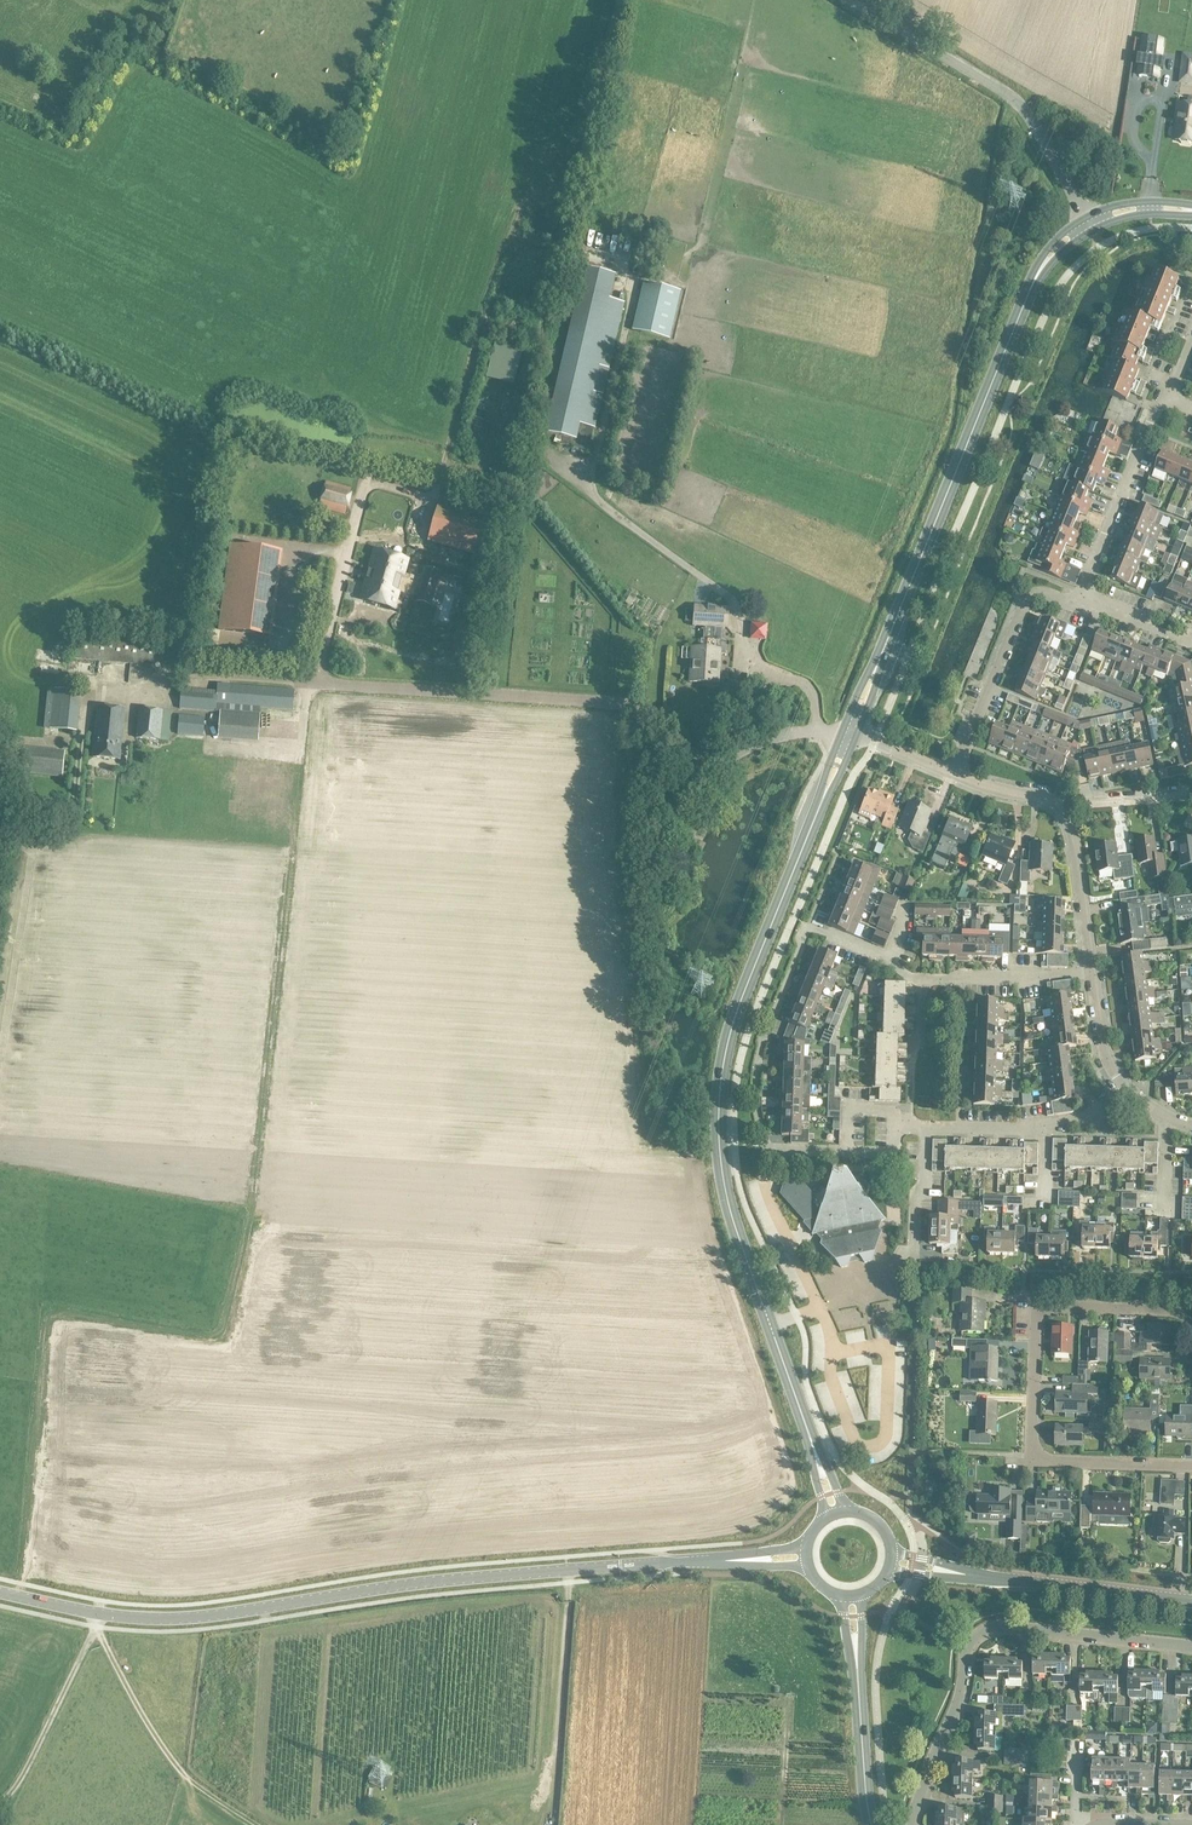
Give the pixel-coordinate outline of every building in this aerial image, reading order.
[(1157,77),(1161,51),(1143,48),(1140,74),(1157,77)] [(1178,83),(1191,85),(1191,53),(1182,52),(1178,83)] [(1190,97),(1189,102),(1180,101),(1175,140),(1191,142),(1191,97),(1190,97)] [(614,253),(614,248),(594,246),(592,259),(601,260),(602,251),(614,253)] [(545,434),(563,439),(561,446),(587,452),(589,444),(590,445),(594,429),(595,429),(603,397),(609,370),(624,304),(610,300),(615,277),(584,269),(545,434)] [(1130,391),(1135,393),(1139,383),(1134,381),(1139,370),(1135,368),(1138,359),(1143,361),(1147,351),(1142,349),(1146,339),(1154,342),(1156,337),(1148,334),(1150,329),(1158,332),(1167,312),(1174,315),(1176,310),(1169,307),(1170,303),(1172,299),(1177,301),(1181,292),(1176,289),(1179,281),(1181,282),(1180,284),(1186,286),(1189,279),(1173,272),(1171,276),(1152,269),(1133,314),(1125,311),(1110,347),(1115,349),(1111,359),(1115,360),(1111,370),(1108,368),(1103,379),(1107,381),(1103,391),(1127,401),(1130,391)] [(651,285),(640,333),(670,340),(681,292),(651,285)] [(1162,407),(1164,427),(1178,426),(1177,406),(1162,407)] [(1089,433),(1088,436),(1120,448),(1122,442),(1115,439),(1119,430),(1117,430),(1099,422),(1094,435),(1089,433)] [(1120,448),(1088,436),(1087,438),(1092,440),(1087,453),(1106,461),(1109,453),(1117,456),(1120,448)] [(1168,475),(1175,457),(1163,452),(1155,470),(1168,475)] [(1106,461),(1087,453),(1081,467),(1076,465),(1076,467),(1107,480),(1110,473),(1102,471),(1106,461)] [(1187,462),(1175,457),(1168,475),(1179,480),(1187,462)] [(1179,480),(1191,485),(1191,484),(1191,464),(1187,462),(1179,480)] [(1107,480),(1076,467),(1074,471),(1075,471),(1066,475),(1070,484),(1074,485),(1089,492),(1093,494),(1097,485),(1104,488),(1107,480)] [(327,482),(320,507),(344,513),(351,489),(327,482)] [(1074,485),(1069,483),(1064,497),(1059,494),(1058,497),(1090,509),(1092,503),(1085,500),(1089,492),(1074,485)] [(1021,491),(1019,498),(1026,502),(1028,497),(1026,493),(1021,491)] [(1155,508),(1157,501),(1145,496),(1142,503),(1155,508)] [(1061,502),(1057,514),(1076,522),(1079,514),(1087,517),(1090,509),(1058,497),(1057,500),(1061,502)] [(439,505),(429,541),(479,555),(489,519),(439,505)] [(1136,518),(1156,526),(1160,514),(1141,506),(1136,518)] [(1046,526),(1045,528),(1077,541),(1083,525),(1076,522),(1057,514),(1051,528),(1046,526)] [(1156,526),(1136,518),(1131,530),(1158,541),(1161,536),(1163,529),(1156,526)] [(1043,539),(1041,544),(1063,554),(1067,546),(1074,549),(1077,541),(1045,528),(1041,538),(1043,539)] [(1131,530),(1126,542),(1146,550),(1148,545),(1155,548),(1158,541),(1131,530)] [(1126,542),(1121,554),(1141,562),(1148,565),(1150,560),(1143,557),(1146,550),(1126,542)] [(1063,554),(1041,544),(1039,544),(1036,551),(1034,550),(1029,563),(1043,568),(1041,572),(1061,580),(1067,566),(1060,563),(1063,554)] [(231,546),(220,629),(270,636),(281,553),(231,546)] [(375,550),(361,599),(393,608),(407,559),(375,550)] [(1141,562),(1121,554),(1120,556),(1118,555),(1116,560),(1118,561),(1116,566),(1136,574),(1141,562)] [(1136,574),(1116,566),(1111,580),(1131,588),(1131,587),(1138,590),(1143,577),(1136,574)] [(426,568),(421,587),(435,591),(440,572),(426,568)] [(1185,587),(1177,606),(1189,611),(1191,604),(1191,583),(1187,581),(1185,587)] [(1177,606),(1185,587),(1173,582),(1165,602),(1177,606)] [(1167,587),(1159,584),(1159,585),(1154,583),(1149,595),(1161,600),(1167,587)] [(694,608),(693,628),(715,629),(714,643),(701,642),(700,650),(692,649),(690,683),(718,685),(720,655),(725,656),(726,643),(720,643),(721,629),(727,629),(728,610),(694,608)] [(1041,618),(1036,630),(1056,637),(1062,640),(1068,625),(1054,619),(1053,623),(1041,618)] [(1056,637),(1036,630),(1031,642),(1036,644),(1050,649),(1051,649),(1055,638),(1056,637)] [(1100,631),(1092,651),(1104,656),(1112,636),(1100,631)] [(1157,634),(1155,642),(1163,643),(1165,635),(1157,634)] [(75,636),(74,660),(170,667),(172,641),(167,641),(167,643),(75,636)] [(1080,648),(1087,650),(1092,639),(1085,636),(1080,648)] [(1112,636),(1104,656),(1105,656),(1117,661),(1125,641),(1113,637),(1112,636)] [(1125,641),(1117,661),(1123,663),(1120,671),(1126,673),(1137,646),(1125,641)] [(1036,644),(1031,656),(1051,664),(1053,659),(1060,661),(1062,655),(1051,650),(1051,649),(1050,649),(1036,644)] [(1137,646),(1126,673),(1132,676),(1135,668),(1142,671),(1143,667),(1149,651),(1137,646)] [(1149,651),(1143,667),(1144,666),(1149,668),(1146,675),(1152,678),(1155,670),(1163,652),(1150,647),(1149,651)] [(1080,648),(1075,660),(1082,663),(1087,650),(1080,648)] [(1163,652),(1155,670),(1156,670),(1168,675),(1170,670),(1177,672),(1178,672),(1190,661),(1176,656),(1163,651),(1163,652)] [(1051,664),(1031,656),(1027,668),(1046,676),(1048,672),(1052,674),(1055,672),(1057,667),(1051,665),(1051,664)] [(1082,663),(1075,660),(1070,672),(1077,675),(1082,663)] [(1178,672),(1179,678),(1191,675),(1191,668),(1191,662),(1190,661),(1178,672)] [(1027,668),(1022,680),(1041,688),(1046,676),(1027,668)] [(1169,688),(1172,702),(1191,697),(1191,675),(1179,678),(1178,672),(1177,672),(1173,677),(1175,687),(1169,688)] [(1092,686),(1095,679),(1083,674),(1080,681),(1092,686)] [(1095,679),(1092,686),(1104,691),(1107,684),(1095,679)] [(1041,688),(1022,680),(1016,693),(1036,701),(1038,696),(1042,698),(1045,697),(1047,691),(1041,689),(1041,688)] [(193,684),(193,690),(181,689),(180,710),(216,713),(217,706),(222,706),(222,712),(221,712),(219,735),(258,738),(260,715),(260,714),(260,709),(293,711),(295,690),(218,684),(218,687),(217,687),(216,692),(210,692),(210,685),(193,684)] [(1072,687),(1065,684),(1063,689),(1070,692),(1072,687)] [(1119,689),(1107,684),(1104,691),(1116,696),(1119,689)] [(48,689),(44,729),(77,733),(81,693),(54,690),(48,689)] [(1119,689),(1116,696),(1129,701),(1131,694),(1119,689)] [(1131,694),(1129,701),(1141,706),(1144,700),(1136,696),(1131,694)] [(1019,707),(1021,700),(1009,695),(1006,702),(1019,707)] [(1057,704),(1055,709),(1062,712),(1067,699),(1060,696),(1057,704)] [(1172,702),(1174,715),(1180,714),(1180,713),(1191,711),(1191,697),(1172,702)] [(1033,705),(1021,700),(1019,707),(1031,712),(1033,705)] [(1038,707),(1033,705),(1031,712),(1043,717),(1046,709),(1038,707)] [(99,708),(94,758),(120,760),(125,710),(99,708)] [(160,741),(164,712),(164,711),(139,708),(136,739),(160,741)] [(1046,709),(1043,717),(1055,721),(1058,714),(1053,712),(1046,709)] [(1129,713),(1131,721),(1144,718),(1143,710),(1129,713)] [(1174,715),(1177,727),(1191,724),(1191,711),(1180,713),(1180,714),(1174,715)] [(164,712),(160,741),(169,742),(172,712),(164,712)] [(1131,721),(1129,713),(1116,716),(1118,723),(1131,721)] [(1058,714),(1055,721),(1060,723),(1067,727),(1070,719),(1063,717),(1058,714)] [(180,716),(178,734),(203,736),(204,718),(180,716)] [(1118,723),(1116,716),(1103,719),(1105,726),(1118,723)] [(1070,719),(1067,727),(1079,732),(1080,732),(1080,724),(1070,719)] [(1103,719),(1091,721),(1092,729),(1105,726),(1103,719)] [(1012,722),(1009,730),(1001,749),(1013,754),(1024,727),(1012,722)] [(1177,727),(1177,728),(1177,729),(1180,740),(1191,737),(1191,724),(1177,727)] [(1001,749),(1009,730),(997,725),(989,744),(1001,749)] [(1157,726),(1150,727),(1151,734),(1159,732),(1158,725),(1157,726)] [(1024,727),(1013,754),(1025,759),(1036,732),(1024,727)] [(1037,731),(1036,732),(1025,759),(1038,764),(1049,736),(1043,734),(1037,731)] [(1161,741),(1159,732),(1151,734),(1153,742),(1161,741)] [(1061,741),(1049,736),(1038,764),(1050,769),(1058,749),(1061,741)] [(1176,749),(1178,754),(1191,751),(1191,737),(1180,740),(1180,741),(1181,748),(1176,749)] [(1141,769),(1136,748),(1131,749),(1129,741),(1122,743),(1123,748),(1124,751),(1128,772),(1141,769)] [(1144,747),(1136,748),(1141,769),(1154,766),(1150,745),(1149,746),(1148,743),(1143,744),(1144,747)] [(59,775),(62,750),(15,745),(12,769),(59,775)] [(1109,746),(1097,749),(1103,777),(1115,774),(1111,754),(1111,753),(1109,746)] [(1124,751),(1123,748),(1118,749),(1119,752),(1111,754),(1115,774),(1128,772),(1124,751)] [(1071,754),(1058,749),(1050,769),(1063,774),(1065,768),(1076,773),(1076,772),(1077,758),(1070,755),(1071,754)] [(1076,772),(1076,773),(1087,770),(1089,780),(1103,777),(1097,749),(1084,752),(1078,753),(1078,757),(1077,758),(1076,772)] [(1166,769),(1168,778),(1191,773),(1191,751),(1178,754),(1180,766),(1166,769)] [(1165,770),(1163,758),(1157,760),(1159,771),(1165,770)] [(868,792),(858,816),(868,821),(870,817),(877,819),(874,825),(890,831),(898,812),(889,809),(893,799),(883,795),(882,797),(868,792)] [(1150,806),(1156,821),(1172,815),(1166,800),(1150,806)] [(909,804),(902,820),(906,822),(903,831),(912,834),(909,842),(914,844),(912,850),(922,854),(929,837),(921,833),(929,813),(919,809),(919,808),(909,804)] [(950,819),(930,863),(943,869),(952,849),(959,852),(960,851),(962,847),(963,847),(971,828),(950,819)] [(989,837),(981,856),(1004,866),(997,883),(1006,887),(1014,868),(1013,866),(1006,863),(1014,845),(1004,840),(1003,843),(989,837)] [(1159,897),(1168,896),(1165,878),(1166,878),(1163,861),(1156,862),(1153,840),(1136,843),(1139,865),(1147,864),(1149,881),(1156,880),(1159,897)] [(1177,842),(1181,867),(1191,865),(1191,840),(1177,842)] [(1020,862),(1019,883),(1027,884),(1028,871),(1049,872),(1049,862),(1047,862),(1048,847),(1046,847),(1046,845),(1045,844),(1039,843),(1037,845),(1037,847),(1029,846),(1028,862),(1020,862)] [(1101,846),(1095,847),(1098,872),(1113,870),(1114,880),(1126,879),(1126,878),(1136,877),(1135,865),(1124,866),(1124,861),(1117,861),(1115,845),(1109,845),(1109,843),(1101,844),(1101,846)] [(970,858),(960,854),(956,864),(965,868),(970,858)] [(847,871),(845,877),(860,883),(872,888),(880,871),(867,865),(865,870),(853,865),(850,873),(847,871)] [(860,883),(845,877),(843,882),(846,883),(843,891),(867,901),(872,888),(860,883)] [(903,878),(898,889),(909,893),(913,882),(903,878)] [(962,904),(963,904),(971,888),(964,884),(955,904),(957,904),(962,904)] [(896,890),(893,897),(899,899),(902,893),(896,890)] [(867,901),(843,891),(840,897),(837,896),(835,901),(860,912),(863,912),(867,901)] [(899,899),(893,897),(893,898),(885,895),(880,906),(894,911),(898,901),(899,899)] [(1168,896),(1159,897),(1143,899),(1144,908),(1161,906),(1161,904),(1169,903),(1168,896)] [(1183,897),(1174,898),(1176,911),(1185,910),(1191,909),(1191,896),(1183,897)] [(1018,906),(1015,906),(1014,915),(1025,915),(1026,897),(1019,897),(1018,906)] [(1113,900),(1096,903),(1097,910),(1114,907),(1113,900)] [(860,912),(835,901),(833,906),(836,907),(833,914),(858,925),(863,912),(860,912)] [(1042,916),(1062,916),(1063,903),(1036,902),(1035,908),(1042,908),(1042,916)] [(988,915),(988,905),(979,905),(979,915),(988,915)] [(936,922),(936,914),(936,907),(931,907),(931,906),(915,906),(915,917),(927,918),(927,922),(936,922)] [(890,922),(894,913),(880,907),(875,918),(880,920),(880,919),(880,920),(889,923),(890,922)] [(1120,928),(1144,925),(1143,911),(1140,912),(1139,907),(1115,910),(1117,923),(1119,922),(1120,928)] [(858,925),(833,914),(830,921),(827,920),(825,925),(853,937),(858,925)] [(1035,924),(1035,927),(1062,928),(1062,916),(1042,916),(1041,924),(1035,924)] [(876,929),(890,935),(895,924),(890,922),(889,923),(880,920),(880,919),(880,920),(876,929)] [(1144,925),(1120,928),(1120,931),(1118,932),(1120,944),(1144,941),(1143,936),(1146,936),(1144,925)] [(1062,928),(1035,927),(1034,935),(1041,935),(1040,941),(1061,941),(1062,928)] [(934,961),(935,930),(914,929),(914,938),(922,938),(921,957),(929,957),(929,961),(934,961)] [(935,930),(934,961),(940,961),(940,957),(947,958),(948,944),(948,939),(948,930),(935,930)] [(876,931),(871,944),(884,950),(890,936),(876,931)] [(962,936),(961,939),(961,958),(961,962),(966,962),(966,958),(973,959),(974,932),(962,932),(962,936)] [(974,932),(973,959),(981,959),(981,963),(987,963),(987,948),(988,933),(983,933),(974,932)] [(987,948),(987,963),(992,963),(992,959),(1000,960),(1000,955),(1008,955),(1009,934),(995,933),(988,933),(987,948)] [(948,944),(947,958),(955,958),(955,962),(961,962),(961,958),(961,939),(948,939),(948,944)] [(1167,949),(1166,939),(1149,940),(1150,951),(1167,949)] [(1061,941),(1040,941),(1040,950),(1034,950),(1034,955),(1046,955),(1061,956),(1061,941)] [(834,964),(838,966),(841,960),(818,951),(815,959),(811,957),(810,962),(830,970),(831,971),(834,964)] [(1144,962),(1143,954),(1122,957),(1124,969),(1151,967),(1151,966),(1156,966),(1155,961),(1146,962),(1144,962)] [(1046,965),(1041,965),(1041,969),(1066,969),(1067,956),(1061,956),(1046,955),(1046,965)] [(830,970),(810,962),(807,967),(811,969),(808,976),(834,986),(837,979),(828,975),(830,970)] [(1124,969),(1126,983),(1146,981),(1145,973),(1152,972),(1151,967),(1124,969)] [(861,983),(866,970),(860,968),(854,980),(861,983)] [(834,986),(808,976),(805,983),(801,981),(799,986),(820,995),(823,989),(832,992),(834,986)] [(852,986),(858,989),(861,983),(854,980),(852,986)] [(1052,987),(1054,996),(1069,994),(1075,993),(1073,980),(1047,984),(1047,985),(1047,988),(1052,987)] [(1147,988),(1146,981),(1126,983),(1127,995),(1154,992),(1154,988),(1147,988)] [(876,1037),(874,1089),(878,1089),(878,1102),(899,1103),(900,1089),(895,1089),(895,1083),(904,1083),(904,1072),(896,1072),(896,1057),(905,1057),(905,1046),(897,1046),(897,1038),(903,1038),(903,1030),(912,1030),(912,1019),(904,1019),(904,1004),(913,1004),(913,993),(905,993),(905,985),(883,984),(881,1037),(876,1037)] [(820,995),(799,986),(797,992),(800,993),(798,1000),(810,1005),(815,1007),(820,995)] [(845,990),(840,1003),(845,1005),(846,1006),(851,992),(845,990)] [(1167,991),(1154,992),(1127,995),(1129,1008),(1149,1006),(1148,999),(1155,998),(1168,997),(1167,991)] [(1050,1009),(1070,1006),(1069,994),(1054,996),(1048,997),(1046,997),(1043,998),(1043,1003),(1049,1002),(1050,1009)] [(810,1005),(798,1000),(795,1007),(792,1006),(790,1011),(810,1019),(812,1014),(821,1018),(824,1011),(815,1007),(810,1005)] [(976,1014),(1003,1015),(1003,1010),(997,1010),(997,1002),(977,1001),(976,1014)] [(841,1018),(846,1006),(845,1005),(840,1003),(835,1015),(839,1017),(841,1018)] [(1046,1022),(1072,1019),(1070,1006),(1050,1009),(1051,1018),(1045,1018),(1046,1022)] [(1129,1009),(1131,1022),(1158,1019),(1158,1013),(1157,1013),(1150,1014),(1149,1006),(1129,1008),(1129,1009)] [(810,1019),(790,1011),(788,1016),(791,1018),(783,1036),(796,1038),(800,1029),(805,1031),(810,1019)] [(1003,1015),(976,1014),(976,1026),(996,1027),(997,1021),(1003,1021),(1003,1015)] [(836,1030),(841,1018),(839,1017),(835,1015),(830,1027),(835,1029),(836,1030)] [(1164,1018),(1158,1019),(1131,1022),(1132,1035),(1153,1033),(1152,1025),(1165,1023),(1164,1018)] [(1074,1032),(1072,1019),(1046,1022),(1047,1029),(1053,1028),(1054,1035),(1074,1032)] [(976,1026),(975,1041),(1002,1042),(1008,1042),(1008,1035),(996,1034),(996,1027),(976,1026)] [(1049,1044),(1049,1049),(1069,1047),(1075,1046),(1074,1032),(1054,1035),(1055,1043),(1049,1044)] [(1153,1033),(1132,1035),(1134,1049),(1161,1045),(1160,1039),(1154,1040),(1153,1033)] [(793,1045),(780,1044),(780,1051),(784,1051),(784,1058),(802,1059),(802,1046),(808,1046),(810,1041),(793,1038),(793,1045)] [(1002,1042),(975,1041),(975,1053),(995,1054),(996,1047),(1002,1047),(1002,1042)] [(1161,1045),(1134,1049),(1136,1062),(1157,1059),(1156,1051),(1162,1050),(1161,1045)] [(1070,1060),(1069,1047),(1049,1049),(1041,1050),(1042,1055),(1048,1055),(1049,1062),(1070,1060)] [(995,1054),(975,1053),(974,1066),(1001,1067),(1011,1068),(1011,1062),(995,1062),(995,1054)] [(802,1059),(784,1058),(783,1065),(780,1066),(779,1071),(810,1072),(810,1059),(802,1059)] [(1044,1075),(1072,1072),(1070,1060),(1049,1062),(1050,1070),(1044,1071),(1044,1075)] [(1001,1067),(974,1066),(974,1079),(994,1080),(995,1073),(1001,1073),(1001,1067)] [(1189,1068),(1184,1069),(1174,1069),(1175,1076),(1176,1097),(1191,1096),(1189,1068)] [(810,1072),(779,1071),(779,1077),(783,1077),(783,1084),(810,1085),(810,1072)] [(1052,1087),(1073,1085),(1072,1072),(1044,1075),(1045,1076),(1045,1082),(1051,1081),(1052,1087)] [(1163,1081),(1163,1087),(1171,1087),(1170,1078),(1163,1079),(1163,1081)] [(974,1079),(973,1093),(1000,1093),(1006,1094),(1006,1088),(1002,1088),(1002,1087),(994,1087),(994,1080),(974,1079)] [(810,1085),(783,1084),(782,1092),(779,1092),(779,1097),(791,1098),(800,1098),(809,1098),(809,1093),(810,1085)] [(852,1084),(852,1094),(867,1095),(867,1085),(852,1084)] [(1051,1102),(1072,1100),(1075,1099),(1073,1085),(1052,1087),(1053,1096),(1047,1097),(1048,1103),(1051,1102)] [(1000,1093),(973,1093),(973,1106),(993,1107),(994,1099),(1000,1100),(1000,1093)] [(1022,1094),(1022,1106),(1032,1105),(1031,1093),(1023,1094),(1022,1094)] [(809,1111),(809,1098),(800,1098),(791,1098),(779,1097),(778,1103),(782,1103),(782,1111),(809,1111)] [(841,1099),(835,1099),(834,1099),(828,1099),(828,1112),(840,1112),(841,1099)] [(1072,1100),(1051,1102),(1052,1111),(1047,1112),(1047,1114),(1047,1115),(1047,1116),(1074,1112),(1072,1100)] [(809,1111),(782,1111),(782,1117),(778,1117),(778,1124),(799,1124),(808,1125),(809,1111)] [(799,1124),(778,1124),(778,1129),(781,1129),(781,1137),(790,1137),(790,1145),(807,1145),(808,1131),(799,1131),(799,1124)] [(1065,1148),(1064,1163),(1064,1170),(1079,1170),(1080,1139),(1074,1139),(1073,1148),(1065,1148)] [(1080,1139),(1079,1170),(1092,1171),(1093,1149),(1084,1149),(1084,1140),(1080,1139)] [(946,1148),(945,1164),(945,1171),(959,1171),(959,1140),(954,1140),(954,1149),(946,1148)] [(964,1140),(959,1140),(959,1171),(972,1171),(972,1149),(964,1149),(964,1140)] [(972,1149),(972,1171),(985,1172),(986,1141),(980,1140),(979,1150),(972,1149)] [(1093,1149),(1092,1171),(1106,1171),(1106,1141),(1099,1140),(1099,1149),(1093,1149)] [(986,1141),(985,1172),(998,1172),(998,1150),(990,1150),(990,1141),(986,1141)] [(1064,1163),(1065,1148),(1065,1141),(1052,1141),(1052,1162),(1064,1163)] [(1106,1141),(1106,1171),(1118,1172),(1119,1150),(1110,1149),(1110,1141),(1106,1141)] [(1119,1150),(1118,1172),(1130,1172),(1131,1141),(1126,1141),(1126,1150),(1119,1150)] [(1131,1141),(1130,1172),(1143,1172),(1143,1165),(1144,1151),(1136,1150),(1136,1141),(1131,1141)] [(945,1164),(946,1148),(946,1143),(933,1142),(932,1163),(945,1164)] [(1005,1150),(998,1150),(998,1172),(1011,1173),(1012,1142),(1006,1142),(1005,1150)] [(1017,1142),(1012,1142),(1011,1173),(1024,1173),(1024,1166),(1024,1145),(1024,1151),(1016,1151),(1017,1142)] [(1144,1143),(1144,1151),(1143,1165),(1156,1166),(1157,1144),(1144,1143)] [(1038,1145),(1024,1145),(1024,1166),(1037,1167),(1038,1145)] [(1184,1159),(1183,1182),(1191,1182),(1191,1159),(1184,1159)] [(815,1228),(812,1236),(816,1235),(821,1242),(821,1246),(841,1269),(847,1268),(849,1262),(861,1260),(865,1264),(871,1263),(880,1234),(878,1231),(881,1222),(884,1221),(864,1199),(868,1187),(860,1178),(848,1180),(844,1176),(831,1178),(829,1184),(818,1186),(814,1196),(798,1178),(784,1181),(780,1193),(804,1221),(808,1221),(815,1228)] [(1059,1193),(1059,1200),(1073,1201),(1073,1208),(1080,1209),(1081,1193),(1059,1193)] [(1126,1203),(1137,1203),(1138,1195),(1122,1195),(1122,1203),(1126,1203)] [(1008,1198),(1008,1206),(1023,1207),(1023,1199),(1008,1198)] [(930,1218),(930,1232),(949,1233),(950,1225),(959,1225),(960,1210),(976,1211),(976,1217),(980,1218),(981,1203),(980,1203),(944,1202),(938,1202),(938,1219),(930,1218)] [(1126,1203),(1122,1203),(1122,1210),(1137,1211),(1137,1203),(1126,1203)] [(1151,1240),(1143,1239),(1143,1260),(1156,1260),(1156,1252),(1160,1252),(1160,1246),(1167,1247),(1168,1219),(1161,1219),(1161,1232),(1157,1232),(1157,1234),(1151,1234),(1151,1240)] [(1001,1255),(1001,1234),(994,1234),(995,1226),(984,1226),(983,1246),(987,1247),(987,1255),(1001,1255)] [(1001,1234),(1001,1255),(1014,1256),(1014,1247),(1017,1247),(1018,1242),(1023,1242),(1024,1236),(1024,1227),(1015,1227),(1015,1235),(1001,1234)] [(1096,1235),(1096,1230),(1082,1229),(1082,1233),(1079,1233),(1078,1241),(1082,1241),(1082,1250),(1095,1250),(1096,1235)] [(1050,1246),(1050,1238),(1037,1238),(1038,1230),(1028,1230),(1027,1246),(1033,1246),(1033,1250),(1036,1250),(1036,1258),(1050,1258),(1050,1246)] [(1096,1235),(1095,1250),(1109,1250),(1109,1242),(1113,1242),(1113,1234),(1109,1234),(1109,1230),(1096,1230),(1096,1235)] [(949,1233),(930,1232),(929,1245),(936,1246),(936,1249),(941,1249),(941,1255),(956,1256),(956,1246),(949,1246),(949,1233)] [(1058,1239),(1050,1238),(1050,1246),(1050,1258),(1063,1259),(1063,1251),(1067,1251),(1067,1242),(1066,1242),(1066,1233),(1058,1233),(1058,1239)] [(1143,1260),(1143,1239),(1130,1239),(1130,1243),(1127,1243),(1127,1251),(1130,1251),(1129,1259),(1143,1260)] [(954,1292),(953,1304),(961,1304),(960,1332),(983,1333),(984,1312),(985,1312),(985,1303),(970,1302),(971,1292),(954,1292)] [(1139,1338),(1139,1352),(1145,1353),(1151,1353),(1151,1345),(1171,1346),(1171,1326),(1147,1326),(1147,1339),(1139,1338)] [(1053,1327),(1052,1354),(1071,1355),(1072,1327),(1053,1327)] [(1090,1332),(1089,1360),(1089,1362),(1108,1362),(1109,1332),(1108,1332),(1108,1330),(1106,1329),(1101,1328),(1099,1330),(1099,1332),(1090,1332)] [(1118,1334),(1117,1351),(1130,1352),(1131,1344),(1131,1335),(1118,1334)] [(953,1340),(953,1347),(972,1348),(971,1381),(997,1382),(998,1349),(986,1349),(986,1341),(977,1341),(953,1340)] [(1117,1351),(1116,1362),(1133,1364),(1133,1358),(1133,1352),(1130,1352),(1117,1351)] [(1141,1360),(1141,1379),(1170,1380),(1170,1361),(1141,1360)] [(1079,1372),(1079,1385),(1086,1385),(1086,1370),(1089,1370),(1089,1364),(1089,1362),(1080,1362),(1079,1372)] [(1078,1386),(1078,1378),(1063,1377),(1063,1385),(1074,1386),(1078,1386)] [(1078,1386),(1074,1386),(1074,1395),(1058,1395),(1057,1413),(1091,1414),(1091,1408),(1093,1408),(1096,1405),(1096,1400),(1093,1397),(1092,1397),(1092,1396),(1098,1396),(1098,1386),(1091,1386),(1089,1386),(1078,1386)] [(961,1392),(960,1400),(977,1401),(977,1392),(961,1392)] [(1151,1395),(1151,1397),(1150,1411),(1125,1410),(1124,1435),(1150,1436),(1150,1422),(1158,1422),(1159,1409),(1159,1396),(1151,1395)] [(979,1402),(978,1432),(977,1432),(977,1442),(989,1443),(989,1435),(996,1435),(997,1403),(979,1402)] [(1166,1416),(1165,1436),(1191,1437),(1191,1417),(1166,1416)] [(1057,1427),(1056,1445),(1082,1446),(1083,1428),(1057,1427)] [(1103,1434),(1103,1452),(1112,1453),(1112,1444),(1112,1434),(1103,1434)] [(1162,1481),(1160,1501),(1175,1502),(1175,1494),(1185,1495),(1186,1483),(1162,1481)] [(1028,1505),(1028,1522),(1037,1522),(1037,1521),(1054,1522),(1054,1520),(1063,1520),(1063,1522),(1071,1522),(1072,1494),(1063,1494),(1063,1489),(1054,1489),(1054,1494),(1038,1493),(1037,1505),(1028,1505)] [(978,1496),(978,1515),(1008,1516),(1008,1539),(1021,1540),(1023,1496),(1011,1496),(1011,1491),(995,1490),(995,1497),(978,1496)] [(1095,1495),(1094,1515),(1117,1516),(1117,1526),(1130,1526),(1131,1496),(1095,1495)] [(1082,1506),(1082,1528),(1091,1528),(1091,1506),(1082,1506)] [(1171,1542),(1171,1539),(1173,1539),(1173,1533),(1184,1534),(1185,1519),(1173,1518),(1173,1511),(1164,1510),(1163,1517),(1155,1517),(1155,1526),(1157,1527),(1156,1538),(1158,1538),(1158,1541),(1160,1543),(1169,1544),(1171,1542)] [(1052,1671),(1052,1655),(1039,1655),(1039,1658),(1033,1658),(1033,1675),(1046,1675),(1046,1671),(1052,1671)] [(1065,1655),(1052,1655),(1052,1671),(1057,1671),(1057,1676),(1064,1676),(1064,1683),(1070,1683),(1071,1659),(1065,1659),(1065,1655)] [(1004,1667),(1004,1659),(991,1659),(991,1662),(985,1662),(984,1679),(998,1680),(998,1675),(1004,1675),(1004,1667)] [(1017,1660),(1004,1659),(1004,1667),(1004,1675),(1009,1675),(1009,1680),(1022,1680),(1023,1663),(1017,1663),(1017,1660)] [(1148,1672),(1147,1672),(1147,1687),(1152,1687),(1152,1692),(1165,1693),(1165,1676),(1160,1676),(1160,1672),(1156,1672),(1156,1670),(1148,1670),(1148,1672)] [(1147,1687),(1147,1672),(1134,1672),(1134,1675),(1129,1675),(1128,1692),(1129,1692),(1129,1698),(1146,1699),(1147,1687)] [(1099,1689),(1099,1674),(1086,1673),(1086,1677),(1080,1677),(1080,1693),(1093,1694),(1093,1689),(1099,1689)] [(1113,1674),(1099,1674),(1099,1689),(1105,1689),(1104,1694),(1110,1694),(1109,1705),(1117,1705),(1118,1678),(1113,1678),(1113,1674)] [(1182,1677),(1182,1680),(1176,1680),(1176,1697),(1189,1697),(1189,1692),(1191,1692),(1191,1677),(1182,1677)] [(1027,1706),(1028,1691),(1020,1690),(1019,1705),(1027,1706)] [(1028,1691),(1027,1706),(1035,1706),(1035,1691),(1028,1691)] [(1005,1705),(1005,1697),(988,1696),(988,1705),(1005,1705)] [(1026,1706),(993,1705),(993,1714),(980,1714),(979,1720),(976,1719),(976,1732),(990,1732),(1003,1733),(1004,1716),(1025,1717),(1026,1706)] [(1075,1706),(1074,1721),(1082,1721),(1083,1706),(1075,1706)] [(1123,1708),(1122,1722),(1131,1722),(1131,1708),(1123,1708)] [(1163,1710),(1163,1724),(1165,1724),(1169,1724),(1171,1724),(1171,1710),(1169,1710),(1164,1710),(1163,1710)] [(1171,1724),(1170,1732),(1176,1732),(1176,1724),(1178,1724),(1179,1710),(1171,1710),(1171,1724)] [(1161,1734),(1161,1741),(1169,1741),(1170,1732),(1171,1724),(1169,1724),(1165,1724),(1163,1724),(1162,1734),(1161,1734)] [(1003,1748),(1003,1733),(990,1732),(976,1732),(976,1733),(973,1733),(973,1741),(975,1741),(975,1745),(979,1745),(979,1751),(995,1752),(998,1752),(998,1748),(1003,1748)] [(1032,1749),(1005,1749),(1005,1756),(1032,1757),(1032,1749)] [(1032,1757),(1005,1756),(1004,1764),(1032,1765),(1032,1757)] [(1105,1782),(1105,1760),(1093,1759),(1092,1782),(1100,1782),(1100,1788),(1105,1788),(1105,1785),(1105,1782)] [(953,1779),(968,1780),(968,1774),(973,1775),(974,1761),(956,1760),(956,1766),(953,1766),(953,1779)] [(1117,1760),(1105,1760),(1105,1782),(1112,1782),(1112,1788),(1117,1788),(1117,1783),(1117,1771),(1117,1760)] [(1131,1761),(1117,1760),(1117,1771),(1117,1783),(1124,1783),(1124,1788),(1129,1789),(1130,1767),(1131,1767),(1131,1761)] [(1137,1761),(1131,1761),(1131,1767),(1130,1767),(1129,1789),(1136,1789),(1136,1795),(1142,1795),(1142,1789),(1141,1789),(1142,1767),(1137,1767),(1137,1761)] [(379,1784),(384,1774),(385,1771),(377,1768),(377,1769),(374,1767),(367,1779),(379,1785),(379,1784)] [(1155,1768),(1142,1767),(1141,1789),(1142,1789),(1149,1790),(1148,1795),(1153,1796),(1154,1790),(1154,1789),(1155,1768)] [(1172,1797),(1173,1774),(1167,1773),(1167,1767),(1160,1767),(1159,1796),(1167,1796),(1167,1801),(1172,1802),(1172,1797)] [(291,1779),(290,1768),(263,1770),(263,1780),(291,1779)] [(1185,1774),(1173,1774),(1172,1797),(1180,1797),(1180,1802),(1185,1802),(1185,1797),(1184,1797),(1185,1774)] [(968,1780),(953,1779),(953,1780),(951,1780),(950,1788),(952,1788),(952,1793),(955,1793),(955,1798),(972,1799),(973,1786),(967,1786),(968,1780)] [(1007,1795),(1014,1795),(1014,1794),(1011,1794),(1011,1782),(1003,1782),(1003,1795),(1007,1795)] [(1053,1796),(1053,1789),(1059,1789),(1059,1784),(1031,1783),(1030,1796),(1053,1796)] [(260,1793),(289,1794),(289,1785),(260,1784),(260,1793)] [(988,1805),(1003,1805),(1003,1797),(988,1796),(988,1805)] [(1030,1796),(1030,1808),(1052,1809),(1052,1808),(1053,1801),(1058,1802),(1059,1796),(1053,1796),(1030,1796)] [(964,1808),(957,1808),(940,1807),(940,1813),(936,1813),(936,1818),(934,1817),(934,1824),(964,1824),(964,1808)] [(1030,1808),(1030,1820),(1030,1821),(1052,1821),(1052,1814),(1058,1814),(1058,1809),(1052,1808),(1052,1809),(1030,1808)]
